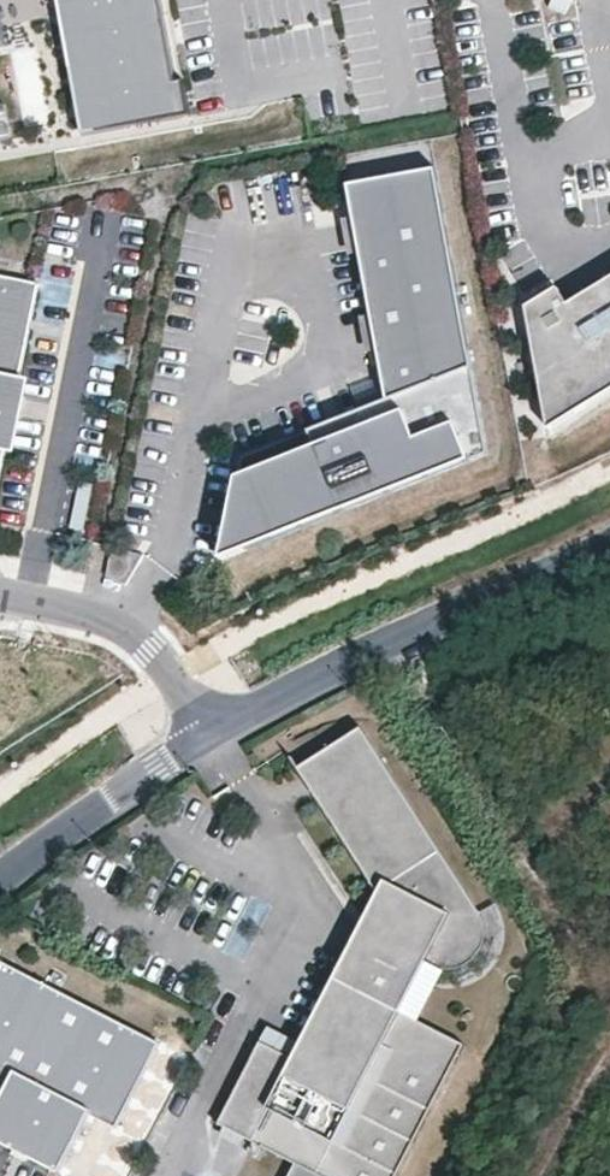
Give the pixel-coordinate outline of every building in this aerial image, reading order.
[(83,136),(131,127),(129,118),(182,109),(178,83),(162,0),(59,0),(83,136)] [(186,81),(178,83),(182,109),(129,118),(131,127),(192,116),(186,81)] [(390,399),(243,459),(221,560),(489,454),(437,171),(349,185),(390,399)] [(29,350),(52,356),(56,337),(58,338),(75,264),(50,258),(29,350)] [(12,414),(16,396),(38,284),(0,276),(0,473),(12,414)] [(527,307),(549,429),(609,392),(609,280),(569,305),(558,288),(527,307)] [(24,398),(16,396),(12,414),(21,416),(24,398)] [(302,770),(383,898),(401,924),(364,991),(339,978),(294,1060),(262,1043),(217,1124),(310,1175),(397,1175),(465,1051),(413,1022),(440,973),(448,976),(458,976),(469,974),(479,968),(485,961),(489,955),(492,947),(493,936),(491,925),(485,914),(365,729),(302,770)] [(364,991),(401,924),(383,898),(339,978),(364,991)] [(156,1035),(0,953),(0,1135),(53,1162),(82,1106),(113,1122),(156,1035)]
